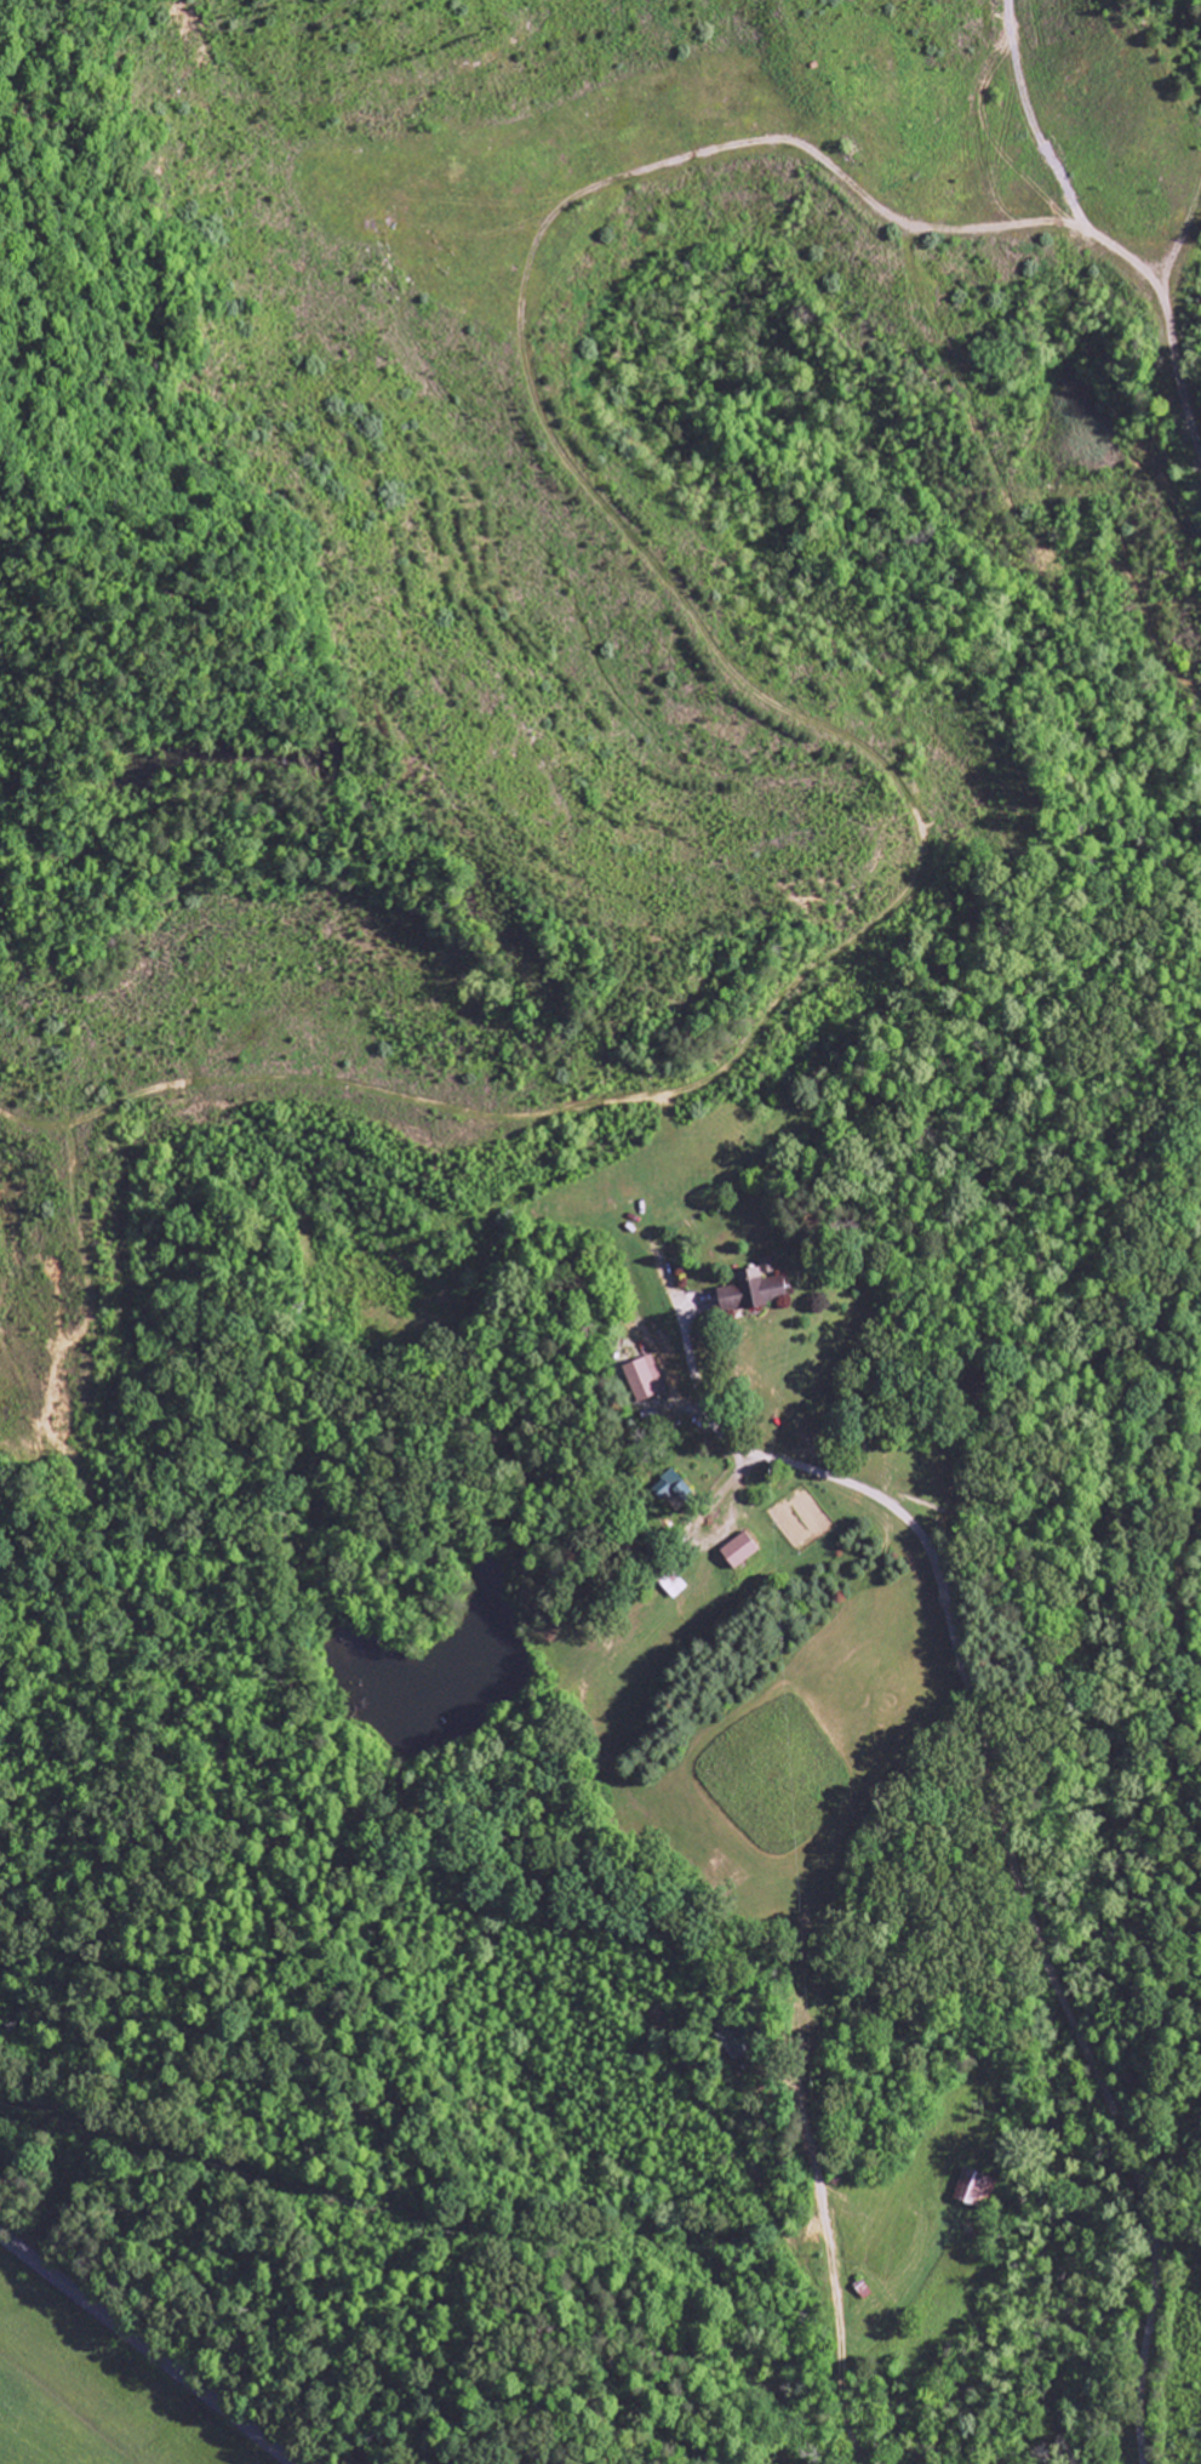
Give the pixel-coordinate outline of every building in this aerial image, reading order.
[(789,1296),(782,1273),(718,1292),(725,1318),(767,1305),(766,1303),(789,1296)] [(623,1366),(635,1403),(664,1394),(652,1357),(623,1366)] [(650,1489),(660,1501),(682,1484),(673,1471),(650,1489)] [(721,1551),(734,1570),(760,1553),(747,1533),(721,1551)] [(686,1591),(675,1573),(660,1582),(671,1599),(686,1591)] [(988,2209),(994,2179),(975,2175),(975,2176),(969,2175),(966,2192),(957,2190),(954,2202),(988,2209)]
